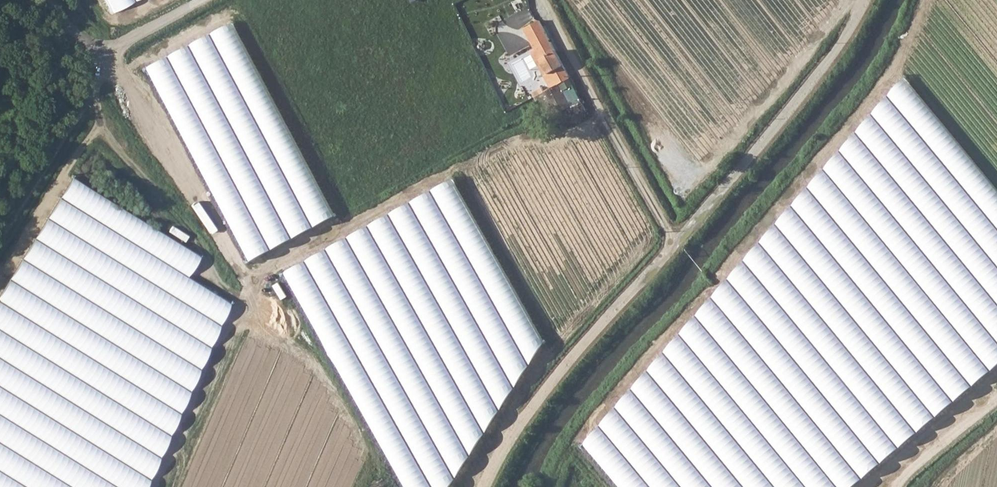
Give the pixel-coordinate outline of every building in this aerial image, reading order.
[(109,13),(134,0),(102,0),(109,13)] [(574,86),(536,15),(527,20),(521,24),(550,76),(556,73),(563,85),(566,90),(574,86)] [(338,215),(233,22),(146,68),(251,262),(338,215)] [(906,77),(586,444),(621,486),(854,486),(996,366),(996,188),(906,77)] [(566,90),(563,85),(539,99),(544,109),(552,104),(558,116),(575,106),(566,90)] [(453,175),(286,272),(404,486),(452,486),(547,343),(453,175)] [(72,177),(0,292),(0,486),(145,486),(229,303),(186,276),(199,256),(72,177)]
